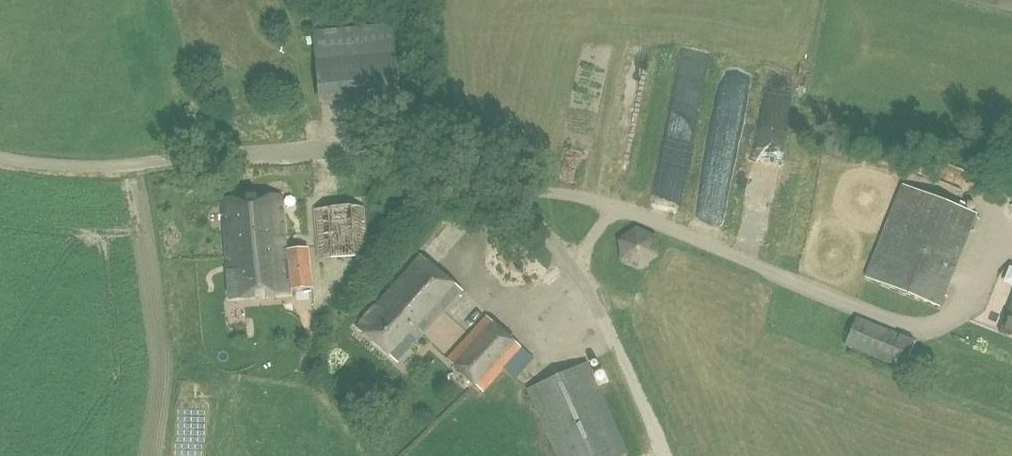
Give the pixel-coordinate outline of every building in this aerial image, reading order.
[(398,54),(395,22),(313,30),(317,63),(398,54)] [(400,92),(398,54),(317,63),(319,99),(400,92)] [(674,139),(697,144),(708,92),(685,87),(674,139)] [(187,102),(188,113),(196,112),(195,101),(187,102)] [(978,214),(904,185),(866,277),(941,307),(978,214)] [(281,194),(224,198),(231,298),(289,293),(288,284),(291,284),(291,289),(311,288),(308,247),(288,249),(288,253),(285,253),(281,194)] [(365,207),(316,209),(319,259),(367,257),(365,207)] [(653,235),(634,227),(619,239),(621,260),(639,268),(655,257),(653,235)] [(463,291),(422,254),(357,325),(398,362),(463,291)] [(999,331),(1011,337),(1011,300),(999,331)] [(534,358),(487,316),(448,360),(483,391),(504,368),(515,378),(534,358)] [(904,369),(916,341),(856,317),(845,345),(904,369)] [(628,453),(587,363),(529,389),(559,455),(622,455),(628,453)]
